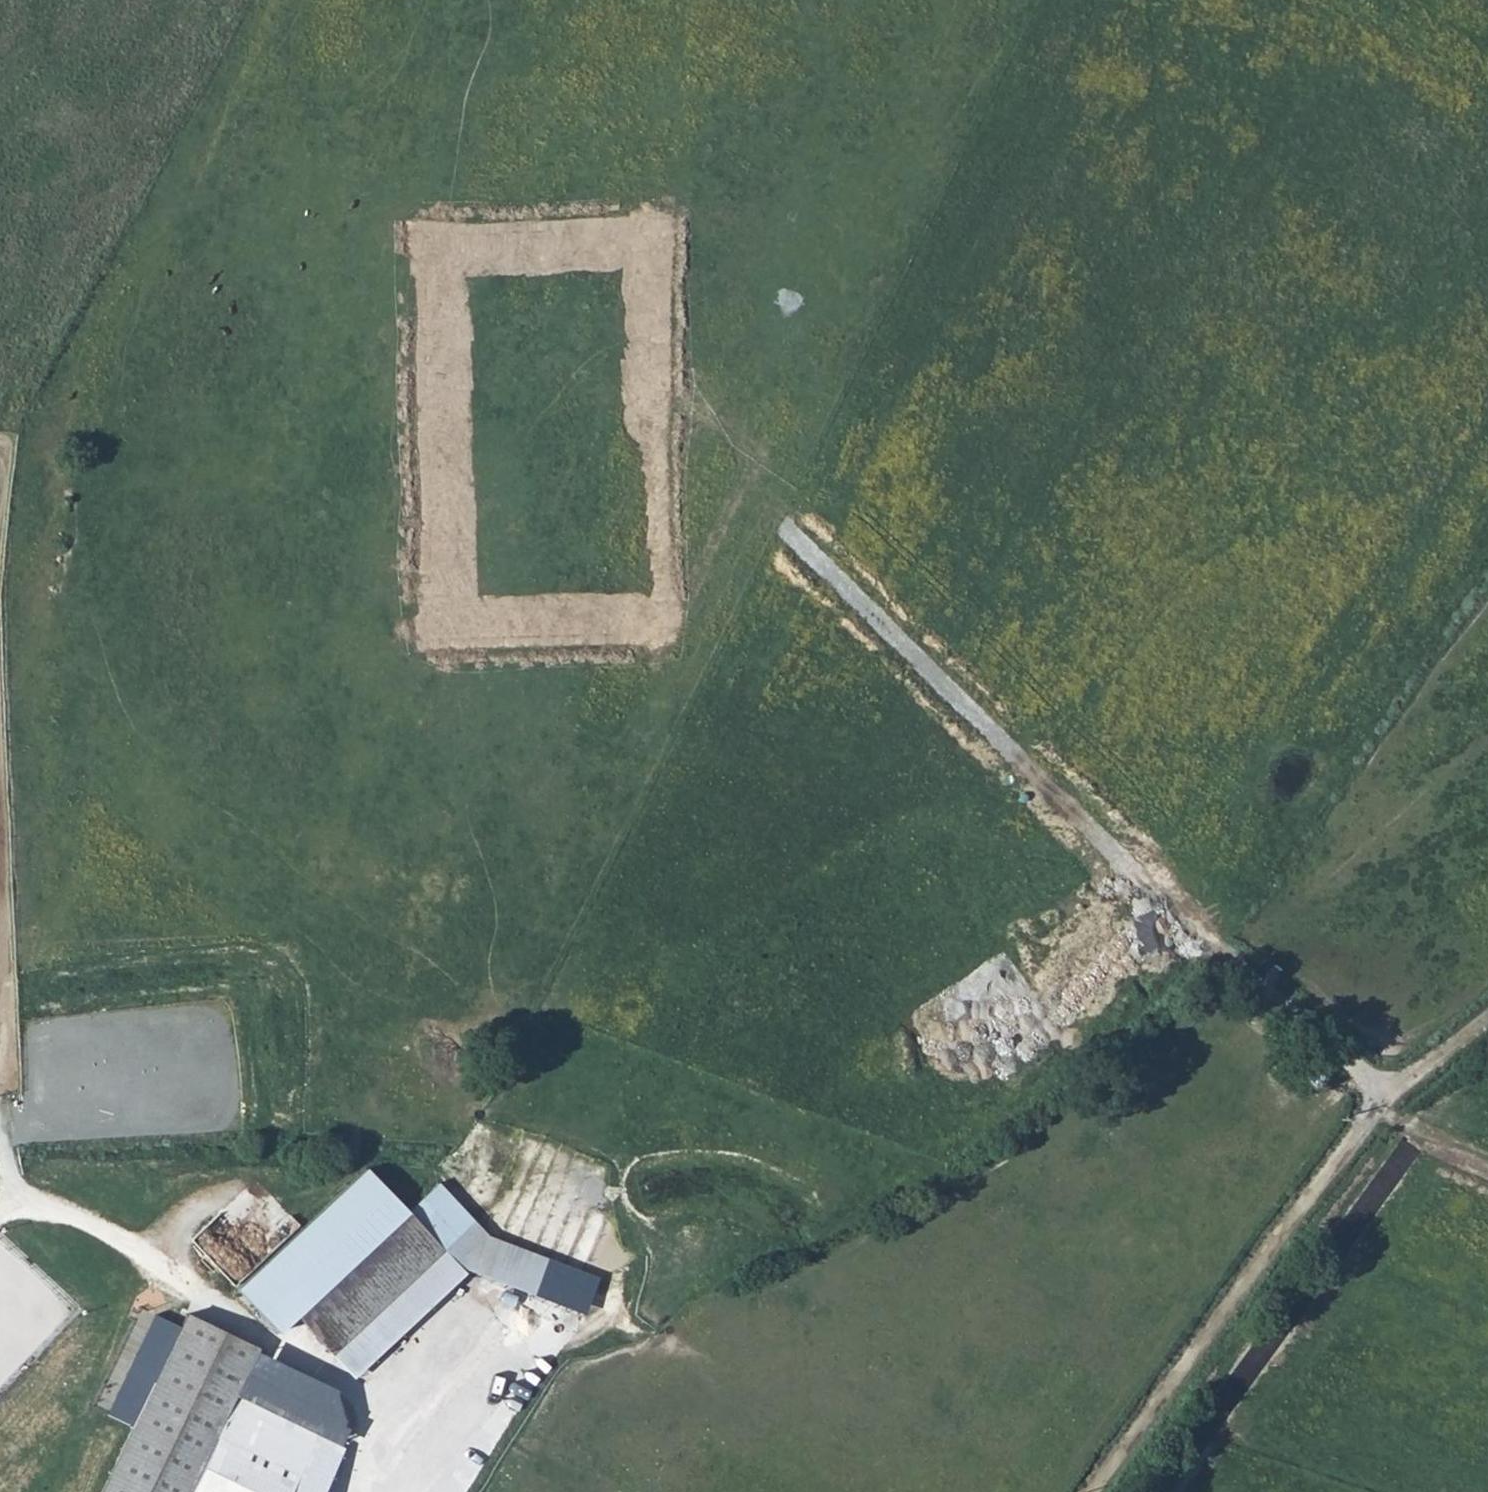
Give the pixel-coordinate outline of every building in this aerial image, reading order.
[(407,1209),(365,1170),(237,1288),(278,1332),(296,1317),(334,1355),(445,1253),(407,1209)] [(437,1182),(407,1209),(445,1253),(463,1274),(531,1298),(546,1258),(483,1235),(437,1182)] [(334,1355),(353,1376),(463,1274),(445,1253),(334,1355)] [(346,1438),(332,1390),(252,1350),(181,1317),(96,1491),(321,1491),(346,1438)]
